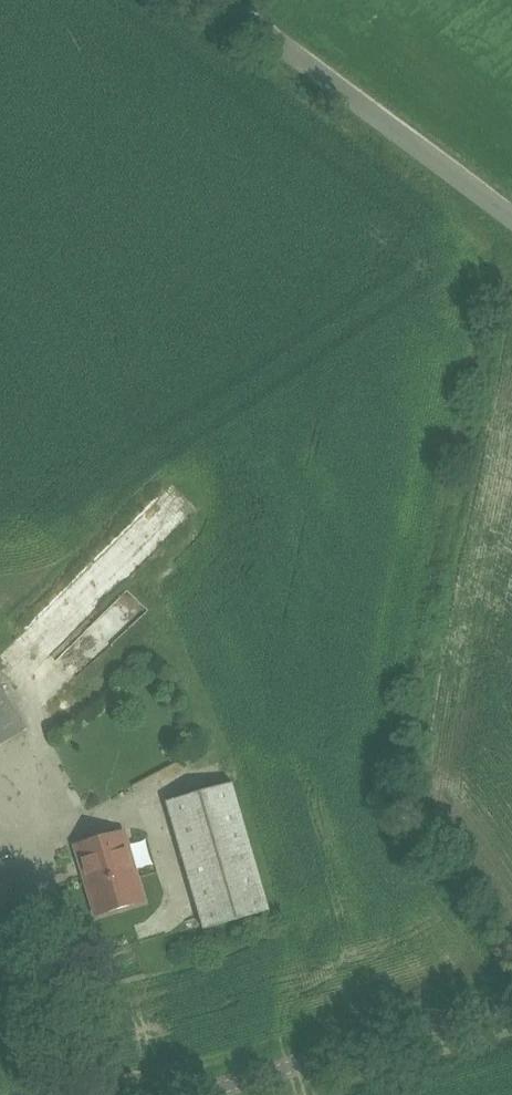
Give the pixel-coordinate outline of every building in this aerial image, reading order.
[(0,686),(0,746),(26,730),(0,686)] [(231,780),(166,800),(206,928),(271,908),(231,780)] [(144,901),(123,831),(75,846),(96,916),(144,901)]
